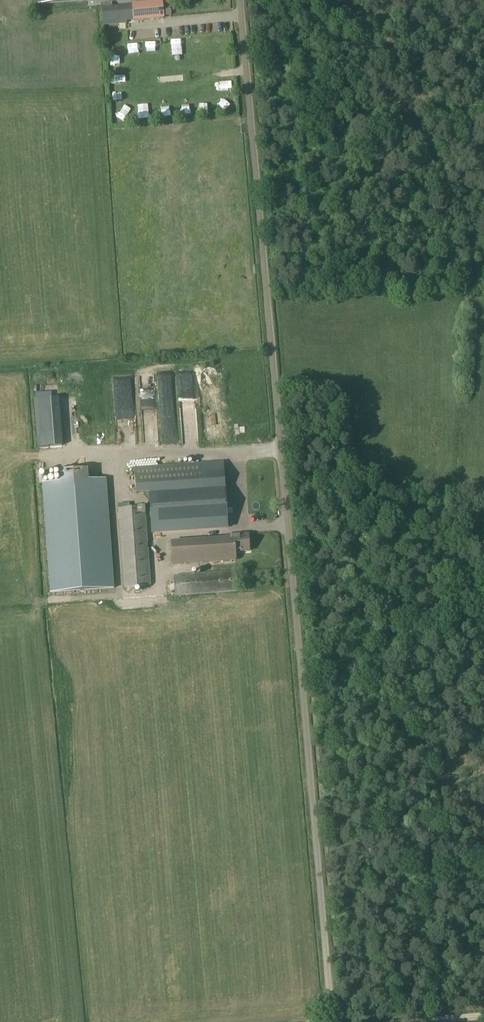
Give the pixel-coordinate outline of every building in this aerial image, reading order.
[(132,3),(132,5),(134,20),(164,17),(163,6),(162,0),(160,0),(132,3)] [(111,3),(101,4),(103,25),(127,22),(134,22),(134,20),(132,5),(111,7),(111,3)] [(107,83),(122,82),(122,73),(107,73),(107,83)] [(117,108),(114,117),(124,121),(127,112),(117,108)] [(182,416),(193,416),(193,380),(182,380),(182,416)] [(182,443),(199,443),(198,425),(181,425),(182,443)] [(134,468),(136,494),(149,493),(152,532),(227,527),(223,462),(134,468)] [(42,483),(50,593),(114,588),(106,479),(88,480),(87,469),(59,471),(60,482),(42,483)] [(150,583),(146,517),(145,505),(118,507),(123,584),(150,583)] [(235,534),(235,536),(171,541),(172,565),(236,560),(236,552),(249,551),(248,533),(235,534)] [(237,571),(191,574),(179,575),(180,595),(238,591),(237,571)]
